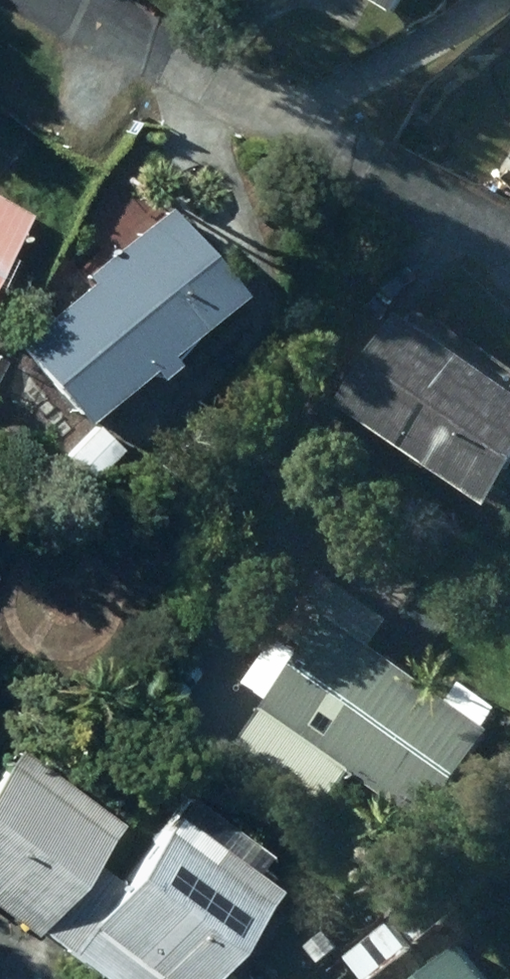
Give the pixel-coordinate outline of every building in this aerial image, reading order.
[(401,15),(411,0),(376,0),(401,15)] [(28,216),(0,200),(0,266),(28,216)] [(87,276),(92,282),(18,344),(83,422),(147,368),(157,379),(174,365),(167,356),(240,295),(168,208),(87,276)] [(509,509),(509,380),(409,315),(350,406),(509,509)] [(97,426),(68,458),(94,481),(123,450),(97,426)] [(338,618),(241,758),(329,819),(357,779),(364,784),(367,779),(436,826),(502,732),(338,618)] [(37,938),(40,935),(91,863),(118,824),(13,749),(0,767),(0,912),(37,938)] [(40,935),(102,978),(158,978),(159,978),(223,978),(218,975),(276,893),(174,820),(126,888),(91,863),(40,935)] [(447,880),(399,918),(419,944),(467,905),(447,880)] [(354,960),(369,978),(382,978),(418,951),(398,926),(354,960)] [(471,948),(430,978),(494,978),(471,948)]
